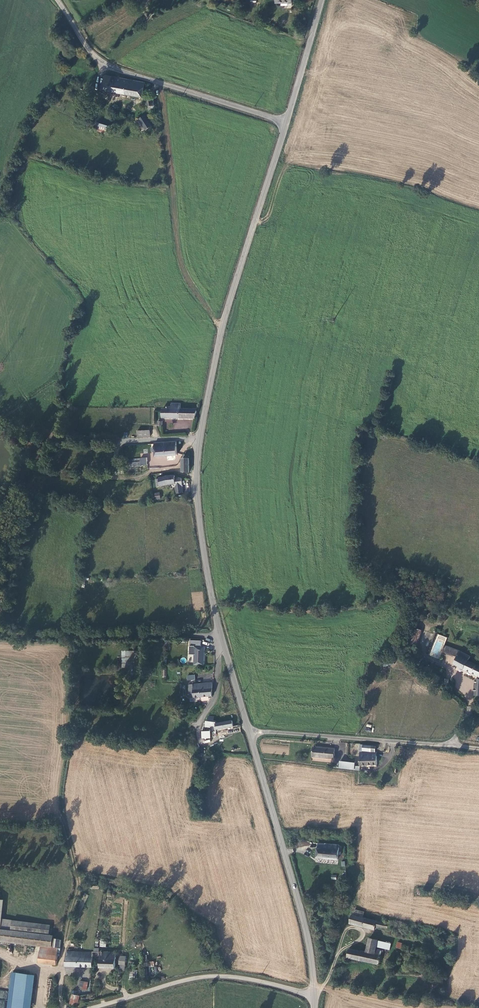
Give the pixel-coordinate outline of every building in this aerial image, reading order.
[(142,99),(145,85),(105,78),(103,93),(142,99)] [(146,101),(149,112),(154,111),(152,100),(146,101)] [(145,118),(136,124),(141,133),(145,131),(145,132),(152,128),(145,118)] [(112,129),(100,125),(97,133),(110,137),(112,129)] [(175,406),(171,406),(171,409),(166,409),(166,418),(184,418),(184,409),(184,404),(175,403),(175,405),(175,406)] [(201,409),(184,409),(184,418),(199,420),(201,409)] [(157,454),(158,459),(161,459),(166,459),(179,457),(179,445),(157,447),(157,450),(154,450),(154,454),(157,454)] [(170,478),(158,481),(159,489),(162,488),(170,487),(177,486),(177,490),(185,489),(184,481),(177,479),(177,478),(170,478)] [(417,607),(411,627),(418,629),(425,609),(417,607)] [(414,629),(409,644),(420,647),(424,632),(414,629)] [(195,656),(195,666),(205,666),(205,648),(202,647),(203,642),(192,641),(191,655),(195,656)] [(461,653),(446,648),(445,650),(444,653),(449,656),(458,660),(461,653)] [(135,651),(121,650),(121,668),(134,669),(135,651)] [(136,652),(136,666),(146,666),(146,652),(136,652)] [(470,663),(472,658),(471,657),(461,653),(458,660),(456,665),(478,676),(478,666),(470,663)] [(381,659),(383,667),(394,664),(392,656),(381,659)] [(207,687),(213,687),(213,684),(193,686),(194,690),(189,691),(190,699),(197,699),(197,694),(198,693),(198,690),(208,689),(207,687)] [(197,699),(213,698),(213,687),(207,687),(208,689),(198,690),(198,693),(197,694),(197,699)] [(206,725),(205,729),(212,730),(212,729),(218,730),(219,734),(235,730),(233,723),(218,726),(218,724),(215,723),(215,719),(210,719),(209,722),(207,722),(207,725),(206,725)] [(337,750),(321,749),(321,759),(336,759),(337,750)] [(378,767),(377,758),(360,758),(360,767),(378,767)] [(341,847),(327,845),(326,850),(325,860),(340,861),(341,847)] [(318,859),(325,860),(326,850),(319,850),(318,859)] [(357,910),(355,915),(365,918),(367,913),(357,910)] [(377,928),(389,931),(390,926),(368,919),(365,918),(355,915),(354,915),(352,924),(375,931),(377,928)] [(49,937),(50,926),(2,920),(1,930),(49,937)] [(1,930),(0,937),(0,941),(43,947),(53,948),(54,940),(55,938),(49,937),(1,930)] [(58,966),(60,941),(54,940),(53,948),(43,947),(41,962),(41,964),(58,966)] [(351,950),(349,959),(380,966),(383,951),(377,950),(379,942),(379,941),(371,940),(368,953),(363,952),(351,950)] [(379,942),(377,950),(383,951),(390,952),(392,945),(379,942)] [(67,967),(94,968),(94,959),(93,959),(93,954),(68,952),(67,952),(67,967)] [(116,968),(117,954),(103,953),(102,968),(117,969),(117,968),(116,968)] [(129,978),(136,979),(137,970),(130,970),(129,978)] [(15,1007),(34,1007),(38,977),(19,974),(15,1007)] [(89,983),(81,982),(79,989),(88,990),(89,983)] [(79,1007),(81,997),(77,997),(74,996),(73,996),(72,1006),(79,1007)]
